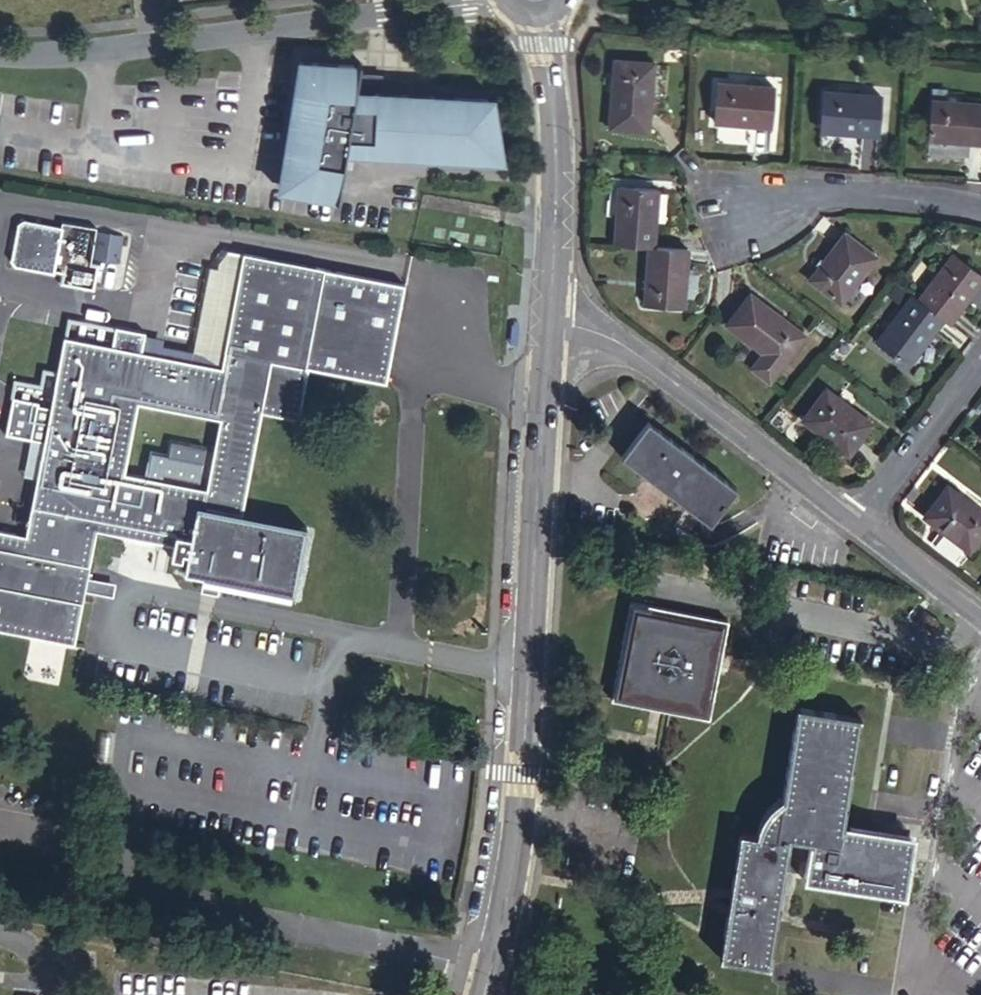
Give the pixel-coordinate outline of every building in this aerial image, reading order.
[(649,55),(613,52),(609,120),(645,123),(649,55)] [(359,61),(300,58),(287,152),(347,159),(349,141),(356,142),(356,145),(504,156),(495,96),(356,85),(359,61)] [(768,76),(712,72),(709,112),(765,117),(768,76)] [(876,84),(818,80),(814,118),(874,123),(876,84)] [(925,88),(923,127),(980,132),(980,119),(980,93),(925,88)] [(343,183),(347,159),(287,152),(284,174),(283,185),(342,193),(343,183)] [(616,176),(609,234),(647,238),(653,180),(616,176)] [(52,269),(60,224),(21,216),(15,220),(8,256),(12,262),(52,269)] [(848,223),(812,268),(839,291),(875,246),(848,223)] [(124,234),(99,230),(94,256),(119,261),(124,234)] [(680,297),(685,242),(647,238),(642,293),(680,297)] [(946,311),(980,266),(980,264),(955,244),(919,290),(942,308),(946,311)] [(214,362),(235,249),(220,246),(211,258),(196,338),(144,329),(143,333),(137,332),(135,348),(214,362)] [(12,531),(0,528),(0,628),(72,641),(81,587),(84,588),(85,581),(86,575),(83,574),(92,528),(167,541),(164,553),(175,555),(176,548),(181,549),(177,567),(197,570),(196,575),(212,578),(213,573),(285,586),(297,518),(232,507),(251,402),(275,407),(289,391),(295,373),(297,360),(378,375),(395,277),(235,249),(214,362),(135,348),(137,332),(138,328),(108,323),(105,343),(57,334),(44,407),(31,480),(22,532),(21,537),(11,536),(12,531)] [(919,290),(913,285),(880,329),(907,352),(942,308),(919,290)] [(723,318),(759,348),(777,362),(802,332),(746,289),(723,318)] [(777,362),(759,348),(748,363),(764,378),(777,362)] [(289,391),(275,407),(289,409),(295,373),(289,391)] [(823,383),(799,413),(843,448),(868,418),(823,383)] [(0,436),(25,441),(32,405),(7,401),(0,436)] [(19,478),(31,480),(44,407),(32,405),(25,441),(19,478)] [(973,420),(980,427),(980,410),(973,420)] [(646,418),(619,454),(712,517),(737,481),(646,418)] [(917,505),(963,542),(980,521),(980,508),(941,476),(917,505)] [(85,581),(84,588),(106,592),(108,579),(86,575),(85,581)] [(210,588),(212,578),(196,575),(194,585),(210,588)] [(727,621),(632,601),(612,699),(707,719),(727,621)] [(860,720),(798,709),(783,796),(777,801),(771,807),(765,815),(760,827),(758,832),(740,830),(720,956),(768,964),(785,856),(805,859),(802,879),(904,896),(909,867),(906,867),(908,857),(902,855),(905,837),(843,827),(860,720)] [(911,838),(905,837),(902,855),(908,857),(911,838)]
